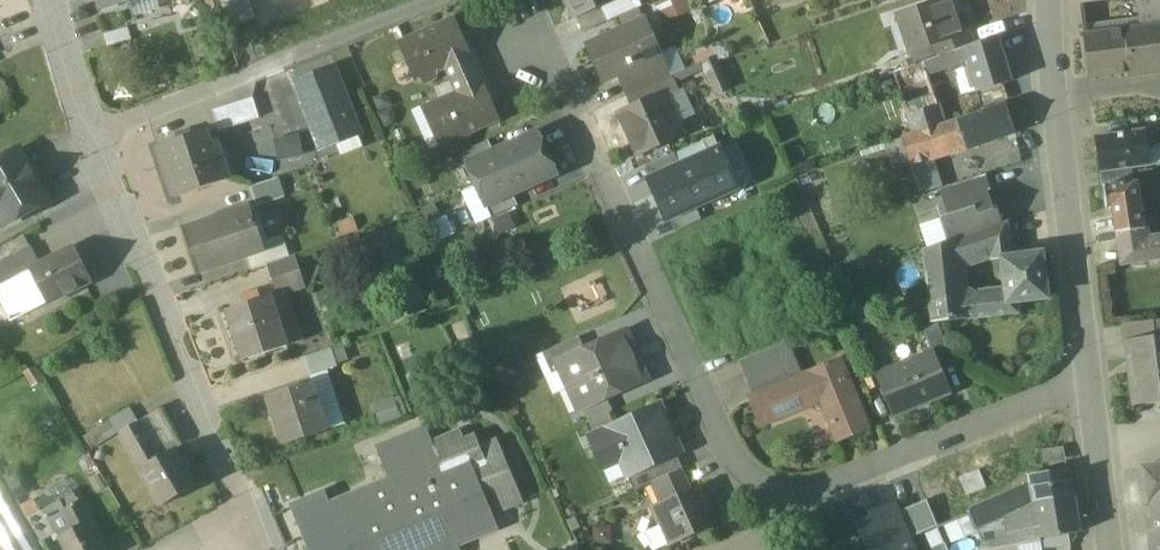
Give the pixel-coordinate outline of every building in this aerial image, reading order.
[(254,17),(251,0),(228,0),(232,21),(254,17)] [(576,17),(600,6),(615,0),(568,0),(576,17)] [(600,6),(607,21),(635,8),(631,0),(615,0),(600,6)] [(658,1),(666,20),(694,8),(691,0),(660,0),(658,1)] [(899,16),(911,51),(935,43),(963,34),(962,32),(952,0),(949,0),(899,16)] [(1139,27),(1159,25),(1159,0),(1136,0),(1139,27)] [(452,19),(399,42),(416,80),(420,78),(425,81),(433,77),(437,71),(446,66),(474,54),(469,43),(464,45),(452,19)] [(643,19),(588,45),(604,81),(619,74),(622,80),(650,67),(657,81),(669,76),(643,19)] [(1125,29),(1131,72),(1131,73),(1131,77),(1159,73),(1159,25),(1139,27),(1125,29)] [(128,27),(103,34),(107,47),(131,40),(128,27)] [(1125,29),(1082,35),(1088,78),(1131,73),(1131,72),(1125,29)] [(963,34),(935,43),(939,56),(964,48),(974,45),(969,30),(962,32),(963,34)] [(974,45),(964,48),(968,61),(978,92),(1011,81),(997,37),(974,45)] [(935,43),(911,51),(915,64),(924,61),(939,56),(935,43)] [(939,56),(924,61),(928,74),(968,61),(964,48),(939,56)] [(474,54),(446,66),(452,80),(479,68),(474,54)] [(915,64),(894,71),(906,106),(935,96),(928,74),(924,61),(915,64)] [(650,67),(622,80),(629,94),(657,81),(650,67)] [(479,68),(452,80),(458,93),(485,81),(479,68)] [(360,134),(334,69),(296,84),(322,149),(360,134)] [(657,81),(629,94),(634,108),(664,94),(665,96),(676,91),(669,76),(657,81)] [(458,93),(424,108),(431,123),(436,124),(444,142),(453,138),(458,141),(466,137),(470,130),(497,119),(486,94),(490,92),(485,81),(458,93)] [(634,108),(619,114),(637,154),(682,134),(665,96),(664,94),(634,108)] [(935,96),(906,106),(910,120),(906,122),(908,127),(912,126),(915,134),(940,126),(945,124),(935,96)] [(253,98),(213,111),(220,131),(260,118),(253,98)] [(1006,104),(957,121),(964,145),(966,149),(1016,133),(1006,104)] [(945,124),(940,126),(948,150),(964,145),(957,121),(945,124)] [(915,134),(902,138),(906,152),(915,180),(938,173),(932,155),(948,150),(940,126),(915,134)] [(1144,130),(1096,137),(1101,171),(1103,171),(1135,167),(1149,165),(1144,130)] [(204,132),(158,147),(175,198),(229,180),(216,141),(208,143),(204,132)] [(280,157),(304,154),(301,133),(277,136),(280,157)] [(494,153),(468,165),(477,185),(547,153),(538,133),(494,153)] [(650,180),(667,220),(737,190),(714,137),(704,141),(710,154),(650,180)] [(902,138),(886,143),(891,157),(906,152),(902,138)] [(488,140),(462,152),(468,165),(494,153),(488,140)] [(0,159),(0,212),(7,224),(48,201),(37,181),(33,183),(26,171),(30,169),(18,148),(0,159)] [(547,153),(477,185),(486,204),(512,193),(556,173),(547,153)] [(1135,167),(1103,171),(1104,186),(1136,182),(1135,167)] [(984,175),(941,189),(949,217),(941,219),(949,242),(958,239),(973,234),(1001,225),(996,209),(993,210),(986,191),(989,190),(984,175)] [(278,178),(251,187),(258,207),(285,198),(278,178)] [(1104,186),(1103,187),(1106,209),(1112,208),(1115,234),(1144,229),(1137,182),(1136,182),(1104,186)] [(512,193),(486,204),(491,217),(518,206),(512,193)] [(250,208),(186,229),(201,273),(247,258),(265,252),(264,250),(250,208)] [(1001,225),(973,234),(975,254),(971,257),(1001,254),(1011,252),(1007,223),(1001,225)] [(1144,229),(1115,234),(1117,243),(1145,239),(1144,229)] [(0,245),(0,265),(31,249),(22,233),(0,245)] [(973,234),(958,239),(961,259),(971,257),(975,254),(973,234)] [(1117,243),(1120,265),(1159,259),(1159,236),(1145,239),(1117,243)] [(949,242),(923,250),(927,290),(964,287),(961,259),(958,239),(949,242)] [(285,243),(264,250),(265,252),(247,258),(251,270),(267,265),(290,257),(285,243)] [(40,265),(19,276),(27,292),(40,285),(49,303),(49,304),(91,281),(73,247),(57,255),(58,256),(48,262),(47,261),(40,265)] [(0,265),(0,286),(19,276),(40,265),(31,249),(0,265)] [(1042,253),(1011,257),(1011,252),(1001,254),(1006,292),(1015,291),(1017,303),(1047,299),(1042,253)] [(290,257),(267,265),(277,295),(284,293),(305,286),(294,256),(290,257)] [(0,286),(0,296),(13,322),(49,303),(40,285),(27,292),(19,276),(0,286)] [(964,287),(927,290),(931,323),(938,323),(979,318),(976,296),(964,287)] [(1006,292),(976,296),(979,318),(1018,313),(1017,303),(1015,291),(1006,292)] [(270,296),(227,310),(242,357),(262,350),(264,356),(300,343),(284,293),(277,295),(270,297),(270,296)] [(954,363),(938,323),(924,331),(933,354),(935,353),(941,369),(954,363)] [(586,350),(559,362),(562,369),(581,409),(649,379),(628,331),(586,350)] [(580,336),(543,352),(553,374),(562,369),(559,362),(586,350),(580,336)] [(1131,343),(1135,374),(1131,374),(1135,404),(1159,401),(1159,339),(1156,339),(1131,343)] [(787,341),(769,348),(784,384),(802,377),(787,341)] [(331,348),(302,358),(308,376),(338,366),(331,348)] [(769,348),(738,361),(754,397),(784,384),(769,348)] [(933,354),(878,376),(895,418),(952,395),(941,369),(935,353),(933,354)] [(754,397),(751,398),(762,424),(815,402),(814,405),(815,408),(816,410),(819,411),(821,412),(824,411),(826,409),(838,439),(867,428),(840,362),(802,377),(784,384),(754,397)] [(312,382),(268,397),(284,444),(308,436),(306,429),(323,424),(325,431),(327,430),(312,382)] [(130,405),(110,418),(117,429),(137,416),(130,405)] [(660,405),(590,437),(604,468),(621,460),(627,474),(634,471),(635,473),(676,454),(681,452),(660,405)] [(160,409),(138,422),(157,454),(178,441),(160,409)] [(109,421),(85,437),(93,449),(117,434),(109,421)] [(157,454),(138,422),(121,432),(142,468),(159,458),(157,454)] [(296,518),(308,549),(306,549),(460,549),(458,546),(498,530),(493,516),(479,483),(452,494),(438,460),(437,460),(429,442),(424,429),(377,448),(390,479),(334,502),(328,487),(289,502),(296,518)] [(496,437),(478,444),(474,433),(463,437),(459,429),(429,442),(437,460),(438,460),(452,494),(479,483),(493,516),(523,503),(496,437)] [(142,468),(141,469),(162,505),(197,485),(176,449),(159,458),(142,468)] [(676,454),(635,473),(634,471),(627,474),(634,490),(653,482),(680,470),(683,468),(676,454)] [(1143,466),(1148,505),(1152,504),(1159,503),(1159,464),(1143,466)] [(1069,469),(1026,476),(1028,488),(1031,487),(1070,482),(1069,469)] [(680,470),(653,482),(662,503),(689,491),(680,470)] [(7,549),(44,549),(0,475),(0,538),(7,549)] [(1070,482),(1031,487),(1034,503),(1073,497),(1070,482)] [(1028,488),(1015,494),(1022,510),(1034,503),(1031,487),(1028,488)] [(662,503),(652,508),(660,525),(668,544),(669,545),(713,525),(697,488),(689,491),(662,503)] [(73,492),(43,509),(57,532),(60,538),(90,521),(73,492)] [(1015,494),(970,513),(977,530),(1022,510),(1015,494)] [(1073,497),(1034,503),(1040,540),(1078,534),(1073,497)] [(907,541),(938,527),(926,501),(897,514),(894,507),(874,516),(875,520),(861,526),(871,549),(911,549),(907,541)] [(1022,510),(977,530),(985,549),(1040,540),(1034,503),(1022,510)] [(1152,504),(1155,528),(1150,529),(1153,549),(1159,549),(1159,503),(1152,504)] [(57,532),(43,509),(29,517),(42,540),(57,532)] [(60,538),(67,549),(106,549),(90,521),(60,538)] [(647,531),(655,549),(656,549),(668,544),(660,525),(647,531)]
